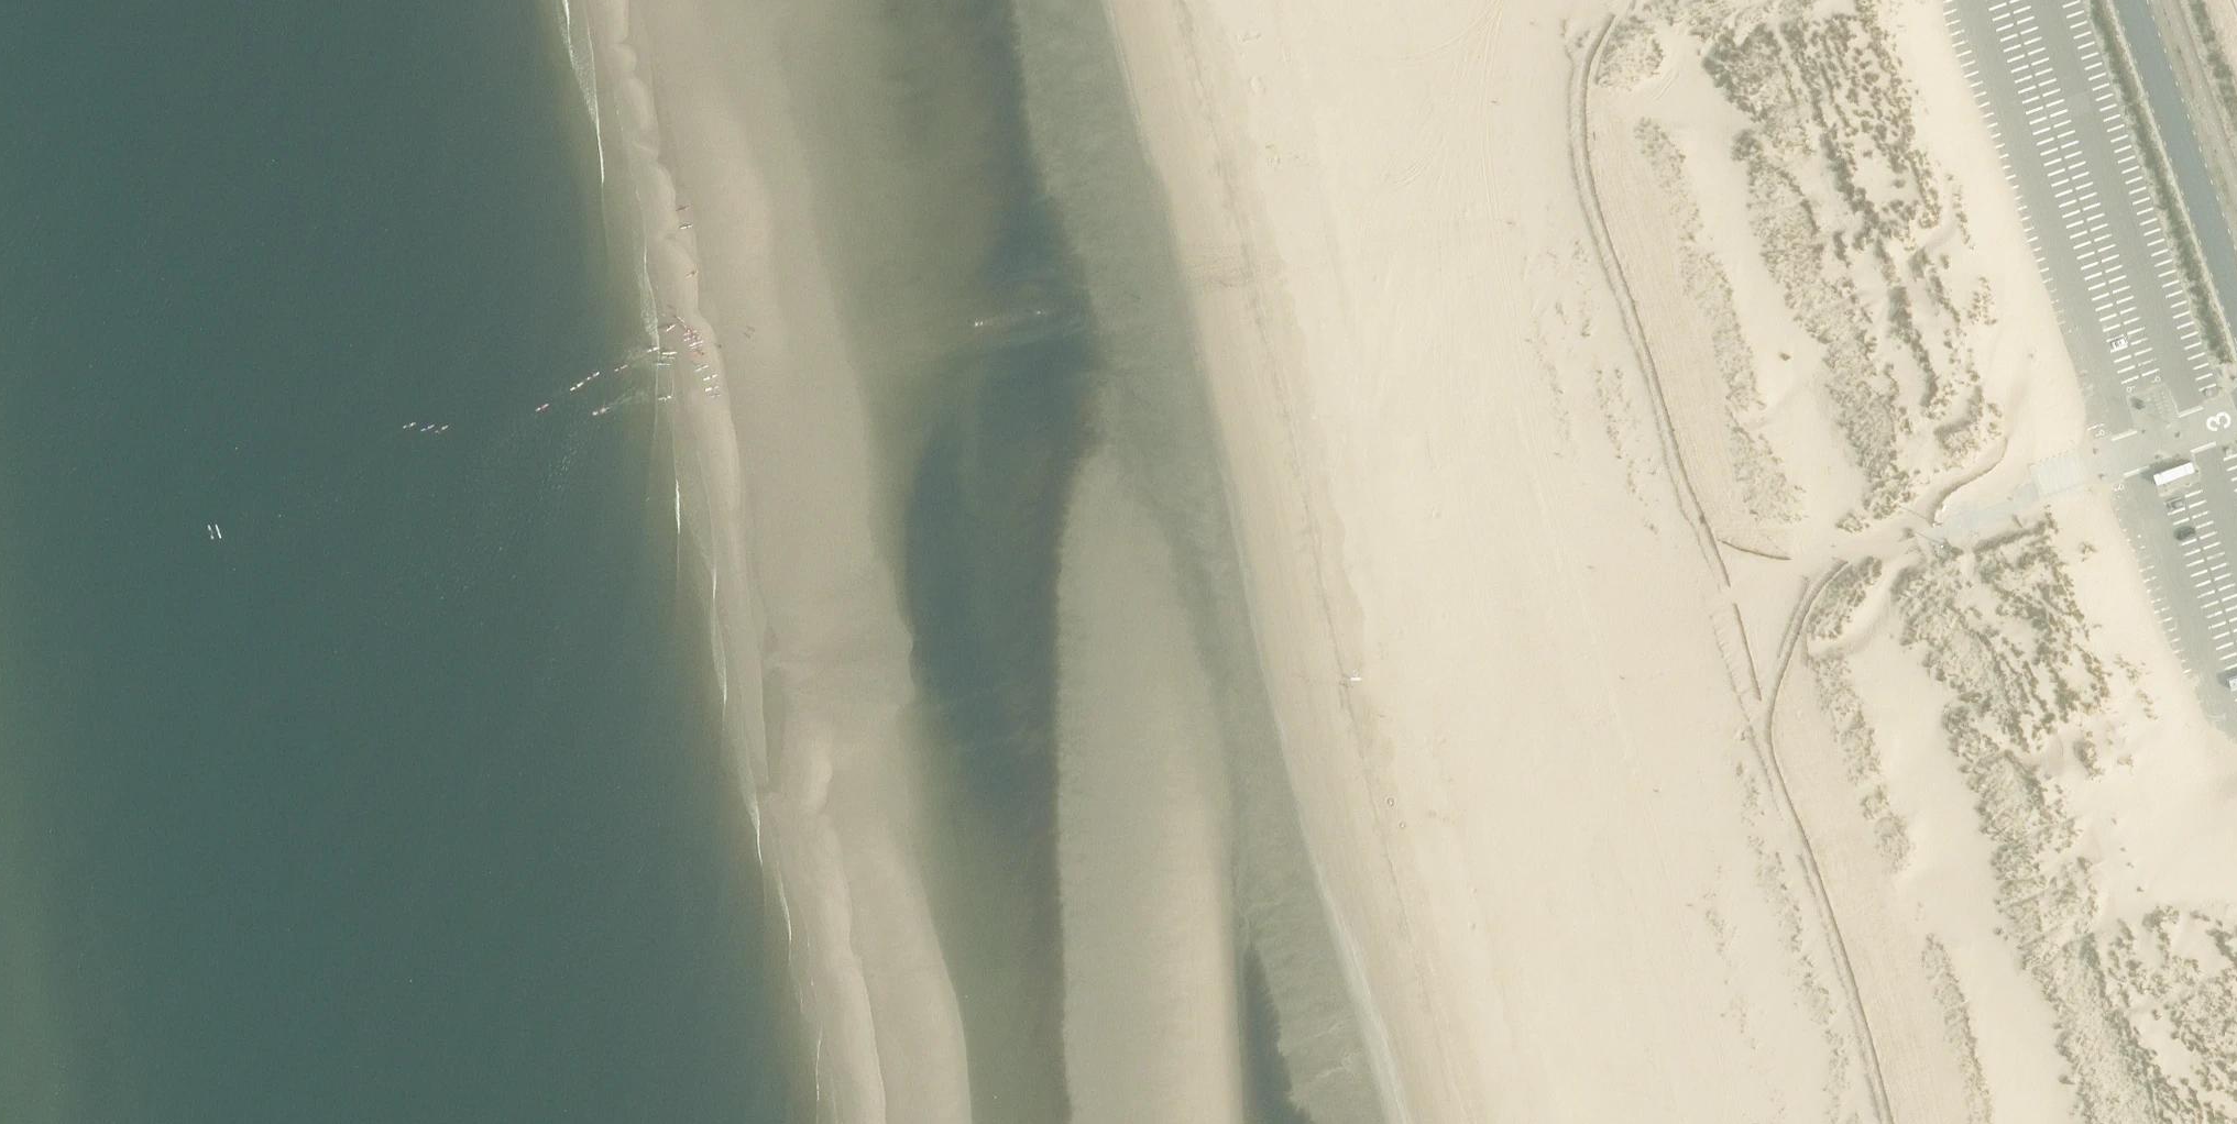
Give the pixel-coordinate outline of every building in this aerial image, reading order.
[(2158,485),(2196,472),(2192,462),(2155,475),(2158,485)]
